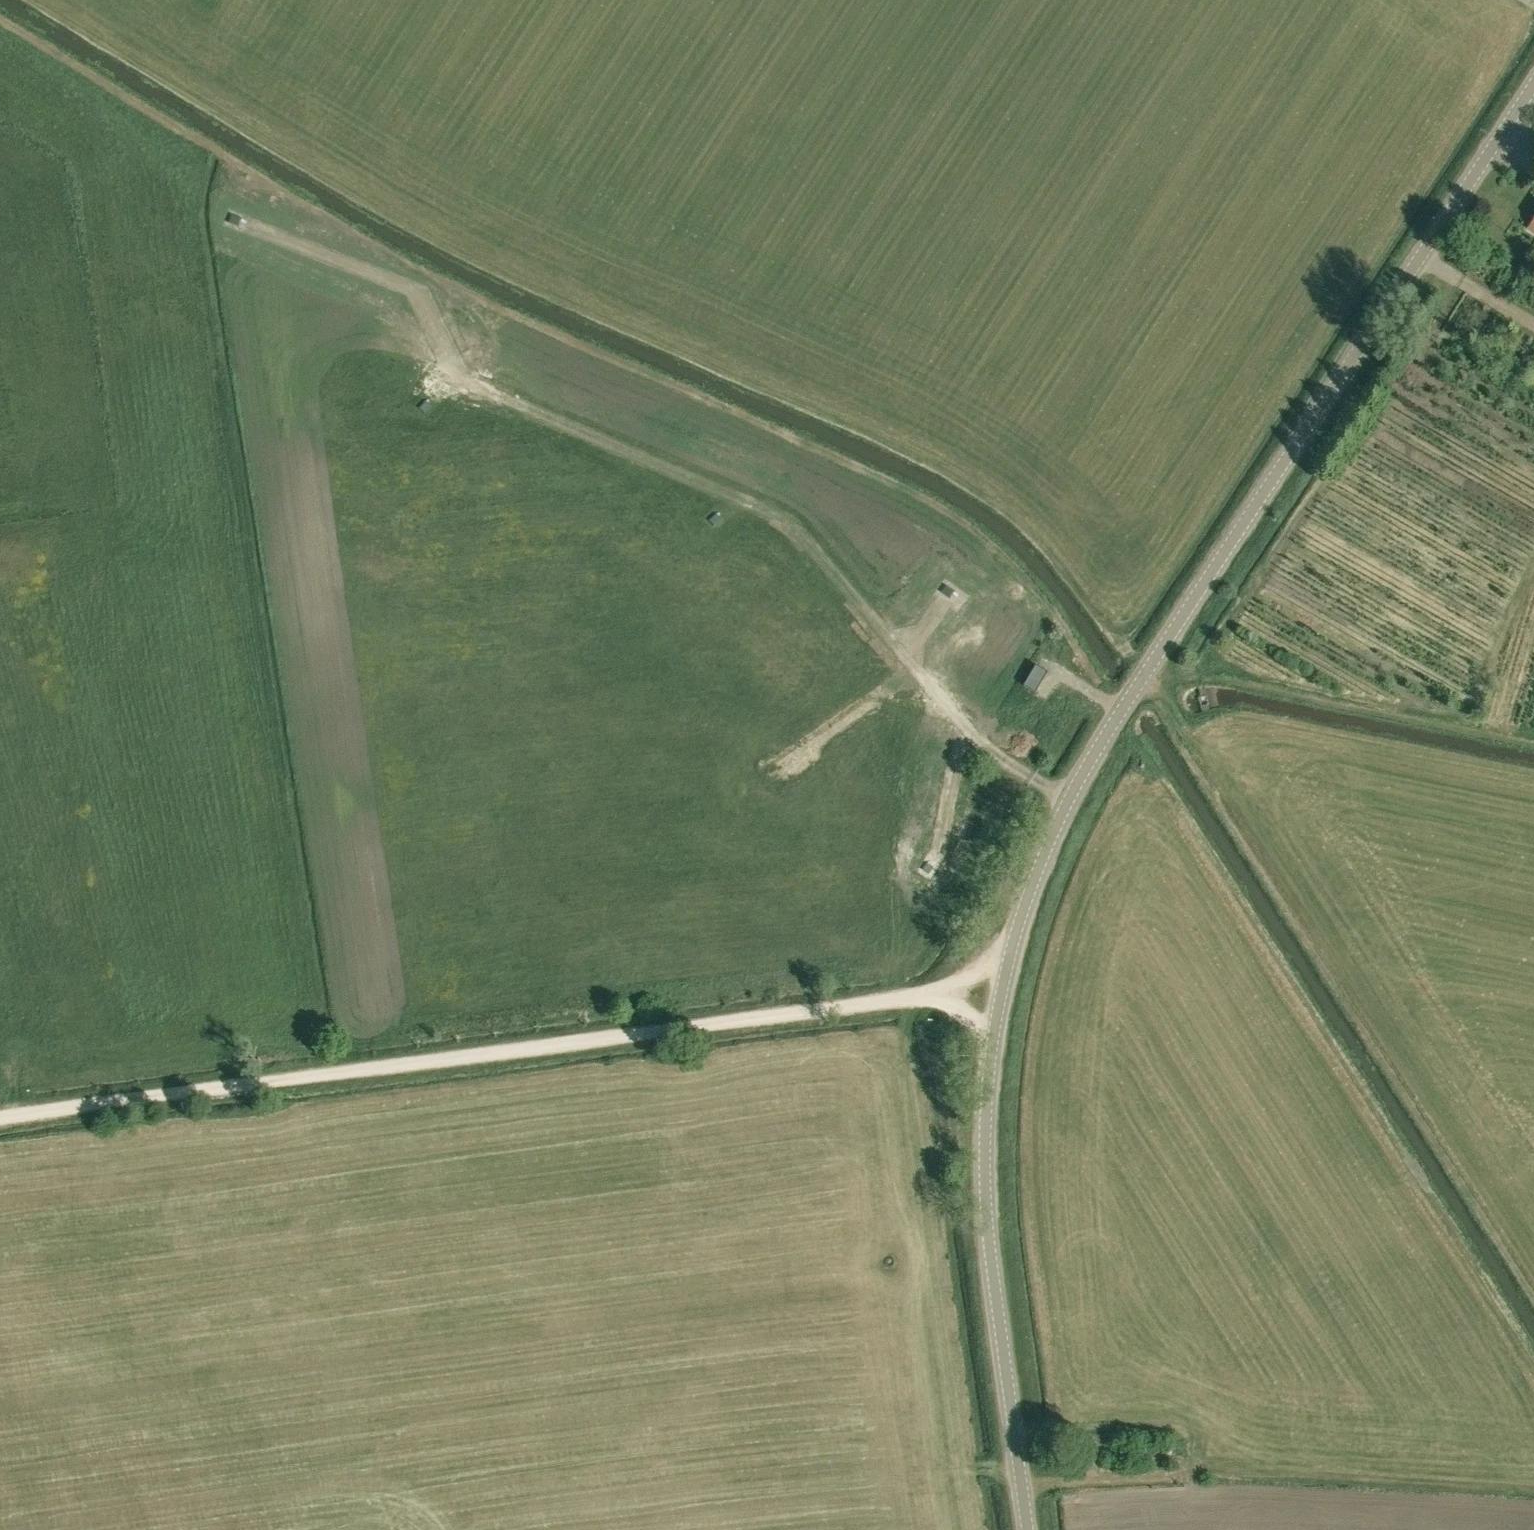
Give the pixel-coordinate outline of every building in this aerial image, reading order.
[(1036,694),(1048,673),(1036,666),(1024,686),(1036,694)]
